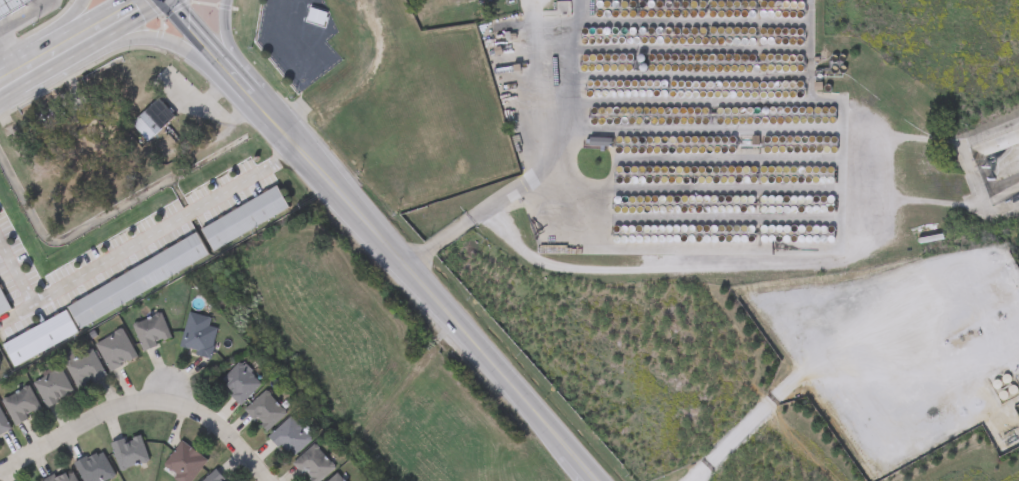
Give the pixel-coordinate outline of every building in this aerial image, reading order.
[(40,0),(0,23),(0,0),(40,0)] [(306,22),(309,9),(326,13),(324,26),(306,22)] [(130,123),(158,99),(174,117),(147,142),(130,123)] [(988,185),(1018,173),(1018,191),(994,201),(988,185)] [(200,228),(277,189),(288,211),(211,250),(200,228)] [(144,351),(132,326),(159,313),(171,339),(144,351)] [(216,329),(211,357),(180,351),(187,313),(210,318),(208,327),(216,329)] [(109,372),(94,344),(122,330),(136,358),(109,372)] [(76,357),(93,350),(104,377),(76,389),(62,357),(74,352),(76,357)] [(261,384),(241,405),(219,383),(239,363),(261,384)] [(48,409),(32,385),(58,368),(74,392),(48,409)] [(14,426),(2,400),(29,387),(41,413),(14,426)] [(266,433),(244,410),(265,391),(286,414),(266,433)] [(10,430),(0,435),(0,411),(10,430)] [(269,438),(289,417),(311,439),(291,459),(269,438)] [(122,472),(110,447),(138,434),(149,460),(122,472)] [(207,460),(193,480),(175,480),(174,480),(176,476),(163,467),(180,442),(207,460)] [(335,467),(320,480),(309,480),(293,464),(313,445),(335,467)] [(114,475),(103,480),(82,480),(73,464),(100,450),(114,475)] [(69,467),(76,480),(42,480),(69,467)] [(214,471),(224,480),(204,480),(214,471)]
